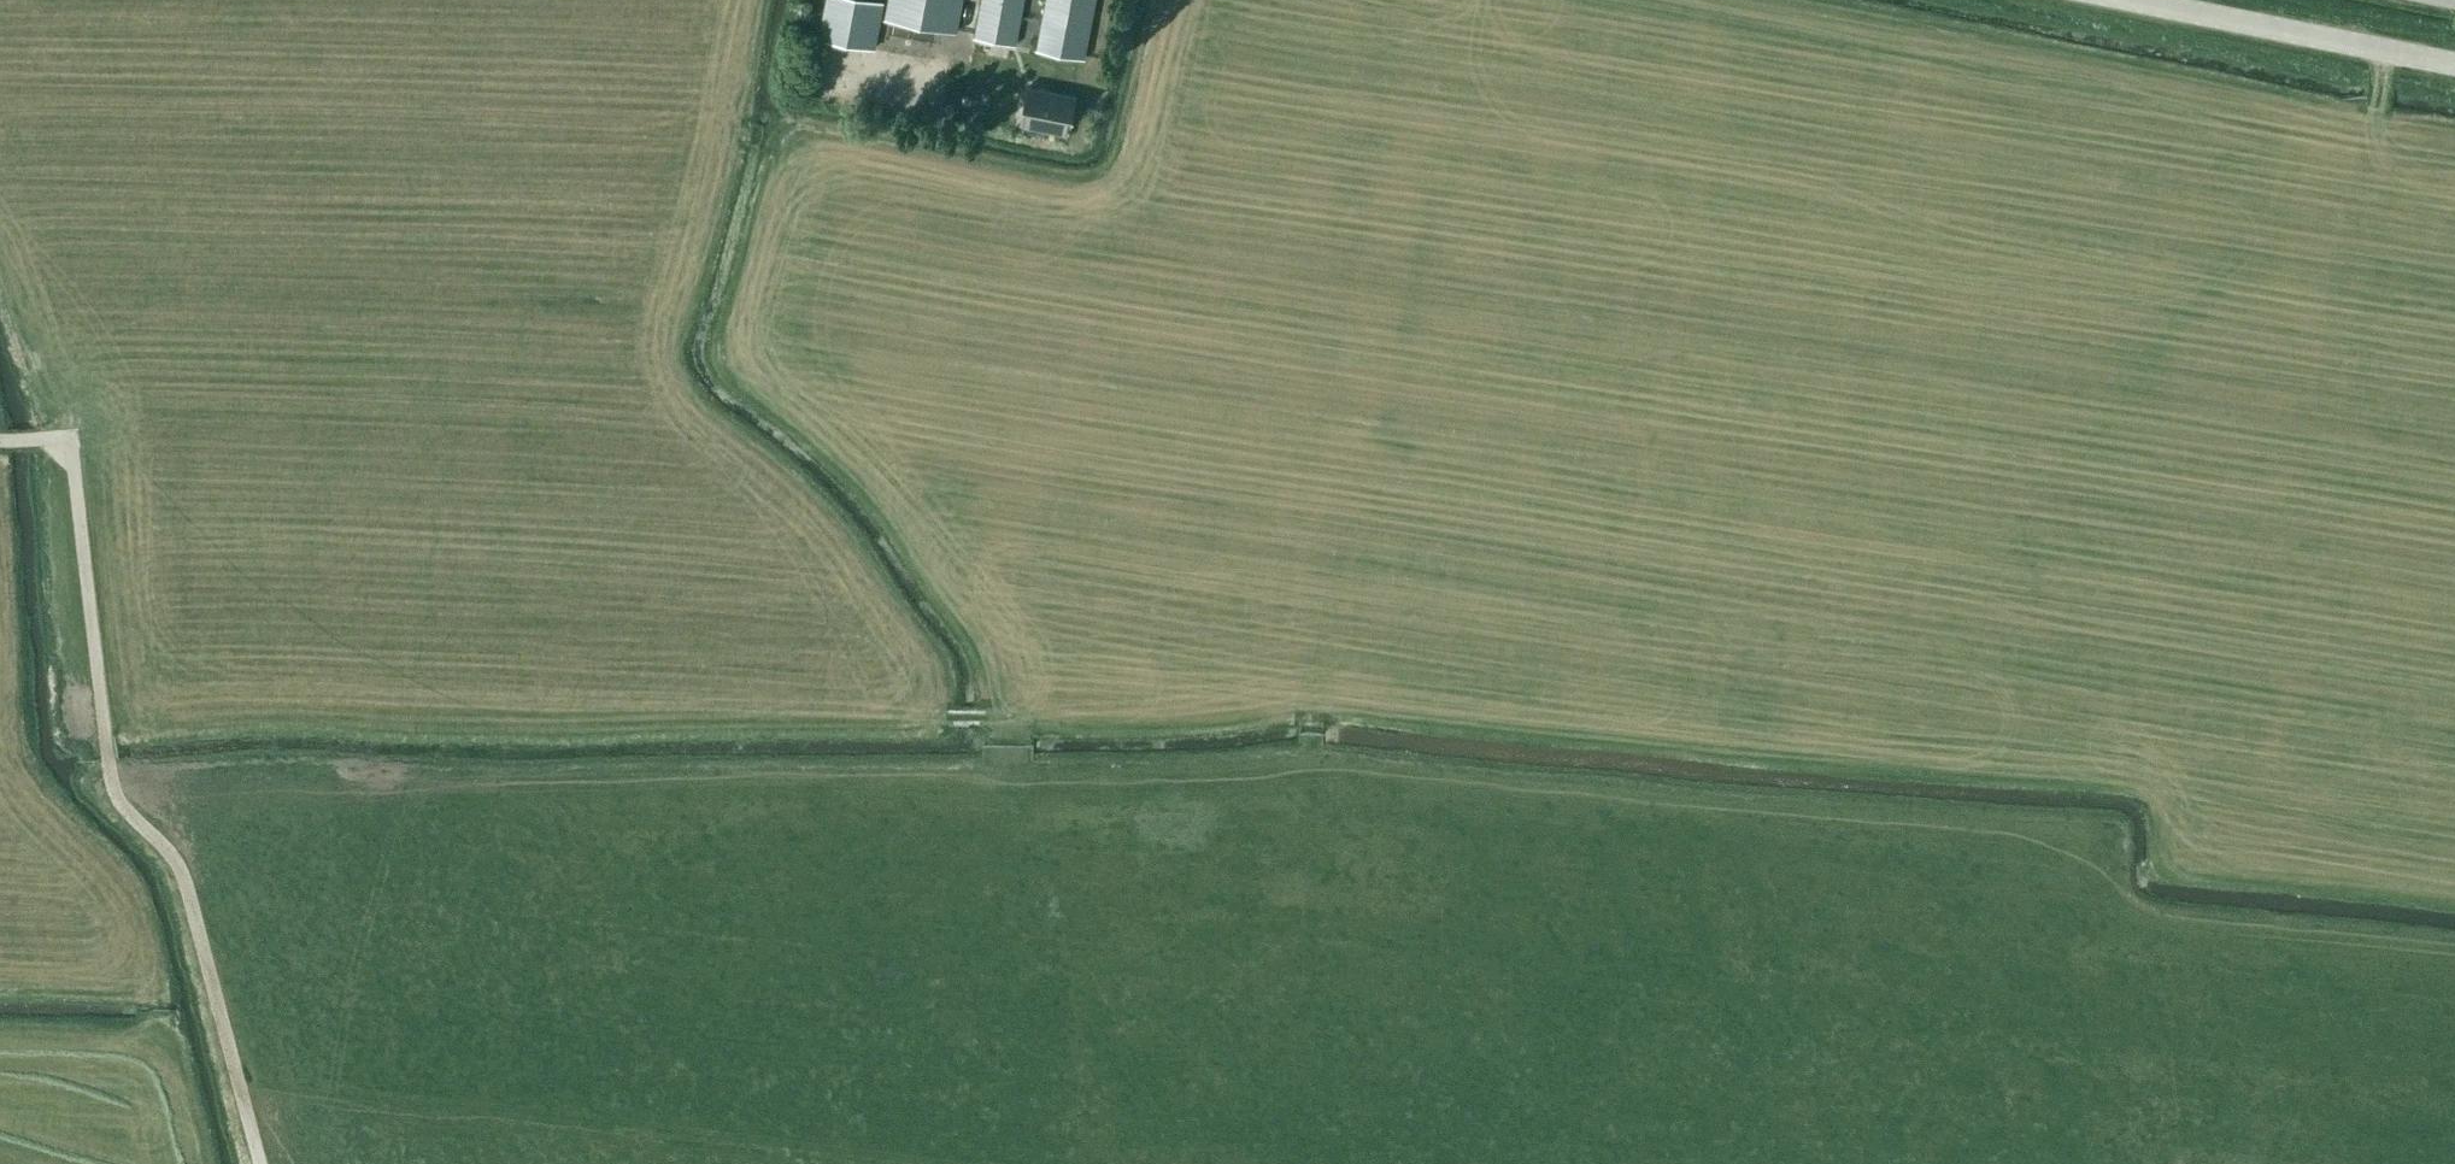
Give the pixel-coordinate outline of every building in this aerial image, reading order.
[(821,39),(873,49),(882,0),(828,0),(821,39)] [(886,19),(955,32),(961,0),(890,0),(886,19)] [(975,37),(1014,44),(1022,0),(983,0),(975,37)] [(1037,49),(1082,58),(1094,0),(1046,0),(1037,49)] [(1020,122),(1068,131),(1075,95),(1027,86),(1020,122)]
